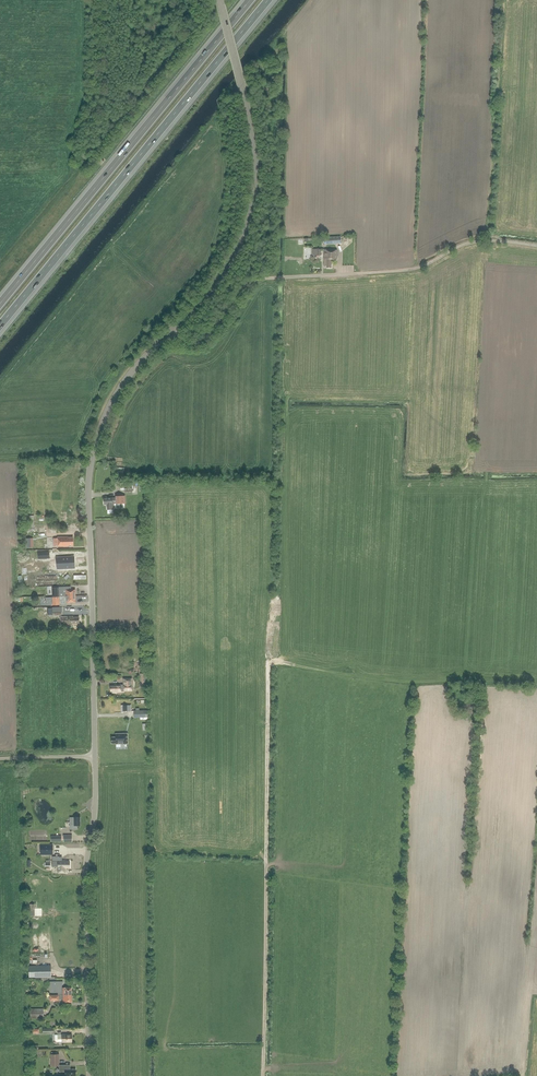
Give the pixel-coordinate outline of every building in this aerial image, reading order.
[(337,259),(337,250),(324,250),(324,259),(325,259),(324,266),(327,266),(327,268),(331,268),(331,262),(333,262),(333,259),(337,259)] [(124,468),(116,467),(116,471),(116,475),(123,475),(124,471),(124,468)] [(124,484),(125,492),(133,491),(132,484),(124,484)] [(113,510),(113,504),(125,503),(125,496),(116,496),(116,498),(104,498),(104,505),(107,504),(107,510),(113,510)] [(68,538),(68,537),(58,537),(58,546),(68,546),(68,545),(73,545),(73,537),(68,538)] [(33,538),(25,538),(25,547),(33,547),(33,538)] [(62,559),(57,559),(58,567),(62,567),(62,568),(70,568),(70,566),(74,566),(74,558),(69,559),(69,557),(62,558),(62,559)] [(59,587),(52,587),(52,597),(55,597),(62,596),(76,596),(75,589),(71,589),(71,586),(59,587)] [(73,617),(73,616),(60,617),(61,625),(73,624),(73,623),(79,623),(79,617),(73,617)] [(132,690),(132,678),(124,679),(124,685),(123,685),(123,684),(121,684),(116,684),(116,685),(110,685),(111,691),(112,691),(112,693),(117,693),(117,692),(125,692),(124,690),(132,690)] [(116,744),(128,744),(128,734),(116,734),(116,737),(111,737),(111,743),(116,743),(116,744)] [(70,829),(77,829),(77,825),(80,825),(80,817),(74,817),(70,817),(70,829)] [(41,845),(40,854),(53,854),(53,845),(41,845)] [(52,857),(52,866),(58,866),(59,866),(59,872),(65,872),(65,867),(70,867),(70,862),(65,862),(65,861),(61,861),(61,857),(52,857)] [(29,965),(29,977),(44,976),(51,976),(51,965),(29,965)] [(58,992),(58,995),(62,995),(71,995),(71,988),(62,988),(62,985),(57,985),(57,982),(50,982),(52,992),(58,992)] [(31,1018),(44,1018),(44,1009),(31,1009),(31,1018)] [(61,1035),(61,1032),(58,1032),(58,1039),(62,1039),(62,1042),(72,1041),(72,1035),(68,1035),(62,1035),(61,1035)] [(60,1065),(60,1071),(65,1071),(65,1075),(76,1075),(76,1069),(70,1069),(70,1065),(60,1065)]
